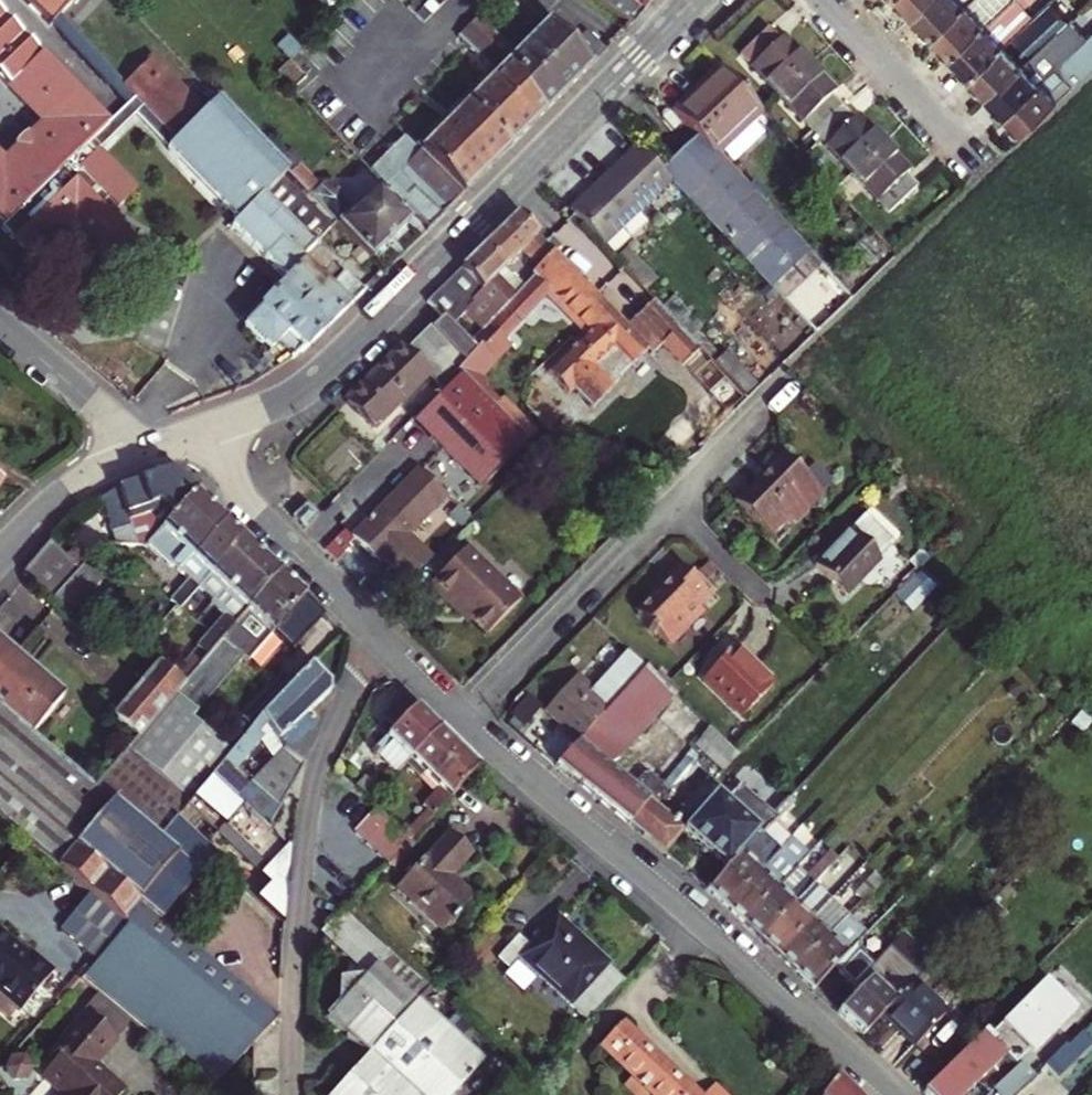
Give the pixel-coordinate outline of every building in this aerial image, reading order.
[(51,27),(76,0),(22,0),(51,27)] [(342,0),(321,0),(333,12),(343,2),(342,0)] [(449,0),(402,0),(426,24),(449,0)] [(630,25),(653,0),(597,0),(630,25)] [(917,10),(927,0),(907,0),(917,10)] [(917,10),(934,29),(965,0),(927,0),(917,10)] [(954,51),(1007,0),(965,0),(934,29),(954,51)] [(954,51),(972,70),(1030,13),(1043,0),(1007,0),(954,51)] [(990,90),(1077,6),(1071,0),(1068,0),(1050,17),(1048,15),(1039,23),(1030,13),(972,70),(990,90)] [(1077,6),(990,90),(1010,111),(1067,56),(1060,48),(1076,32),(1083,31),(1091,23),(1077,6)] [(429,230),(590,65),(571,47),(547,23),(517,53),(480,17),(461,36),(496,70),(419,148),(403,133),(367,169),(402,203),(414,216),(429,230)] [(587,30),(571,47),(590,65),(606,49),(587,30)] [(1067,56),(1010,111),(1026,129),(1091,63),(1091,31),(1067,56)] [(768,33),(740,60),(778,100),(811,68),(785,40),(780,45),(768,33)] [(103,122),(37,56),(5,88),(40,123),(0,162),(0,223),(103,122)] [(308,75),(293,58),(280,70),(295,87),(308,75)] [(286,334),(305,351),(364,292),(343,272),(341,273),(314,247),(328,232),(335,224),(288,175),(216,100),(204,113),(180,90),(176,93),(147,64),(124,87),(131,94),(176,140),(167,148),(239,219),(232,228),(287,281),(244,325),(270,350),(286,334)] [(833,101),(838,96),(811,68),(778,100),(803,128),(816,141),(845,113),(833,101)] [(717,159),(759,119),(718,75),(673,116),(696,141),(698,139),(717,159)] [(103,122),(0,223),(0,230),(39,270),(65,245),(97,278),(128,247),(97,215),(125,187),(93,153),(133,114),(167,148),(176,140),(131,94),(103,122)] [(816,141),(852,179),(886,147),(860,120),(855,124),(845,113),(816,141)] [(768,288),(804,253),(795,243),(717,159),(698,139),(696,141),(662,174),(669,182),(768,288)] [(600,248),(669,182),(662,174),(635,146),(592,187),(599,194),(573,219),(600,248)] [(912,175),(886,147),(852,179),(889,218),(918,191),(908,180),(912,175)] [(300,165),(288,175),(335,224),(363,253),(370,260),(411,220),(377,186),(353,210),(338,197),(338,187),(334,187),(333,180),(320,179),(319,186),(300,165)] [(592,187),(566,212),(573,219),(599,194),(592,187)] [(500,233),(483,250),(505,273),(522,256),(535,268),(553,251),(518,216),(500,233)] [(335,224),(328,232),(357,260),(363,253),(335,224)] [(505,273),(483,250),(429,303),(442,316),(454,327),(474,307),(490,325),(500,313),(483,294),(505,273)] [(567,265),(553,251),(535,268),(529,275),(538,284),(539,287),(555,299),(567,265)] [(654,304),(629,327),(567,265),(555,299),(587,331),(546,372),(566,393),(572,387),(592,409),(621,382),(619,380),(647,354),(650,357),(661,347),(682,369),(700,352),(654,304)] [(490,325),(476,342),(501,369),(511,359),(505,353),(511,348),(505,341),(537,310),(540,289),(539,287),(538,284),(529,275),(527,277),(529,279),(500,313),(490,325)] [(442,316),(430,328),(463,361),(475,349),(454,327),(442,316)] [(360,385),(342,402),(375,433),(433,375),(441,383),(463,361),(430,328),(405,353),(400,347),(369,376),(374,380),(364,390),(360,385)] [(369,376),(360,385),(364,390),(374,380),(369,376)] [(524,445),(459,378),(414,425),(480,489),(524,445)] [(822,496),(780,454),(734,502),(772,540),(784,527),(788,531),(822,496)] [(421,471),(355,539),(376,561),(381,556),(398,572),(422,549),(410,537),(448,498),(421,471)] [(108,492),(92,503),(108,549),(137,548),(139,549),(144,543),(134,523),(158,513),(165,521),(186,500),(162,477),(108,492)] [(189,591),(231,542),(186,500),(165,521),(144,543),(139,549),(162,570),(164,568),(179,582),(161,603),(171,612),(189,591)] [(318,517),(314,513),(307,505),(293,520),(305,531),(318,517)] [(866,517),(850,533),(817,567),(844,594),(878,560),(893,544),(866,517)] [(270,580),(231,542),(189,591),(203,603),(201,606),(214,618),(166,675),(179,685),(266,581),(268,583),(270,580)] [(18,580),(44,604),(71,574),(56,561),(43,549),(18,580)] [(434,561),(422,549),(398,572),(411,585),(434,561)] [(65,551),(56,561),(71,574),(77,568),(80,564),(65,551)] [(509,617),(455,564),(415,604),(432,620),(437,615),(460,637),(475,652),(509,617)] [(711,598),(677,565),(664,579),(667,581),(635,613),(670,647),(704,613),(700,610),(711,598)] [(710,566),(701,574),(711,583),(719,574),(710,566)] [(91,580),(77,568),(71,574),(44,604),(58,616),(91,580)] [(133,740),(123,753),(184,807),(207,779),(227,757),(184,720),(235,660),(239,664),(267,634),(286,652),(313,621),(270,580),(268,583),(266,581),(179,685),(133,740)] [(455,642),(460,637),(437,615),(432,620),(455,642)] [(0,647),(0,717),(25,739),(60,699),(0,647)] [(772,689),(733,650),(705,678),(744,717),(772,689)] [(547,712),(580,741),(645,670),(630,655),(595,694),(577,678),(547,712)] [(155,665),(107,719),(133,740),(179,685),(166,675),(155,665)] [(322,695),(320,684),(304,668),(207,779),(264,832),(300,767),(282,754),(306,730),(298,719),(322,695)] [(613,769),(675,698),(664,688),(645,670),(580,741),(554,769),(627,828),(648,802),(649,801),(613,769)] [(386,731),(377,741),(382,745),(368,758),(388,776),(397,767),(430,733),(394,698),(374,719),(386,731)] [(35,854),(52,836),(71,852),(134,905),(168,864),(149,848),(88,795),(25,739),(0,717),(0,825),(35,854)] [(708,730),(694,746),(724,774),(739,759),(708,730)] [(441,801),(468,771),(430,733),(397,767),(411,781),(415,777),(441,801)] [(184,807),(123,753),(88,795),(149,848),(170,823),(184,807)] [(286,852),(264,832),(207,779),(184,807),(170,823),(209,859),(279,924),(286,852)] [(349,790),(362,802),(370,794),(357,782),(349,790)] [(742,813),(719,794),(719,796),(685,834),(725,869),(759,833),(763,833),(773,822),(791,802),(781,792),(767,806),(758,797),(742,813)] [(685,834),(648,802),(627,828),(664,857),(685,834)] [(346,834),(381,867),(402,844),(368,811),(346,834)] [(759,833),(725,869),(705,891),(724,909),(778,851),(789,839),(773,822),(763,833),(759,833)] [(156,924),(209,859),(170,823),(149,848),(168,864),(134,905),(118,925),(71,981),(89,995),(123,1024),(208,1093),(267,1017),(267,1016),(156,924)] [(866,863),(889,839),(876,827),(853,851),(866,863)] [(445,835),(396,889),(441,931),(472,897),(452,878),(471,857),(445,835)] [(52,836),(35,854),(54,870),(71,852),(52,836)] [(796,868),(778,851),(724,909),(742,925),(796,868)] [(134,905),(71,852),(54,870),(118,925),(134,905)] [(796,868),(742,925),(759,941),(813,884),(796,868)] [(813,884),(759,941),(769,951),(776,957),(830,901),(813,884)] [(776,957),(793,973),(847,917),(830,901),(776,957)] [(429,987),(346,911),(331,928),(372,967),(366,974),(328,1017),(348,1034),(348,1040),(355,1040),(369,1053),(429,987)] [(518,937),(498,958),(508,968),(518,958),(588,1021),(626,977),(556,916),(528,946),(518,937)] [(793,973),(812,991),(866,935),(847,917),(793,973)] [(331,928),(324,935),(366,974),(372,967),(331,928)] [(0,935),(0,993),(20,1010),(55,969),(31,949),(25,955),(0,935)] [(904,937),(891,951),(903,962),(921,979),(934,965),(904,937)] [(878,986),(903,962),(891,951),(853,989),(855,991),(852,994),(855,997),(872,980),(878,986)] [(855,997),(838,1015),(863,1039),(883,1019),(910,990),(921,979),(903,962),(878,986),(872,980),(855,997)] [(429,987),(369,1053),(331,1094),(457,1094),(487,1063),(453,1032),(465,1020),(429,987)] [(910,990),(883,1019),(915,1050),(943,1022),(910,990)] [(89,995),(75,1012),(109,1041),(123,1024),(89,995)] [(1081,1031),(1091,1020),(1091,998),(1064,1025),(1048,1011),(1041,1018),(1019,1040),(1045,1066),(1081,1031)] [(1022,999),(987,1034),(1006,1053),(1019,1040),(1041,1018),(1022,999)] [(117,1092),(87,1066),(109,1041),(75,1012),(39,1055),(49,1063),(34,1081),(50,1094),(114,1094),(117,1092)] [(600,1046),(654,1094),(725,1094),(710,1081),(700,1092),(623,1022),(600,1046)] [(1045,1066),(1057,1077),(1091,1043),(1091,1042),(1081,1031),(1045,1066)] [(955,1061),(976,1081),(1006,1053),(987,1034),(985,1032),(955,1061)] [(976,1081),(955,1061),(921,1094),(922,1094),(963,1094),(976,1081)] [(1032,1079),(1036,1075),(1028,1068),(1025,1072),(1032,1079)] [(1032,1079),(1025,1072),(1017,1080),(1014,1076),(998,1093),(994,1089),(988,1094),(1015,1094),(1032,1079)] [(821,1094),(856,1094),(836,1077),(821,1094)]
